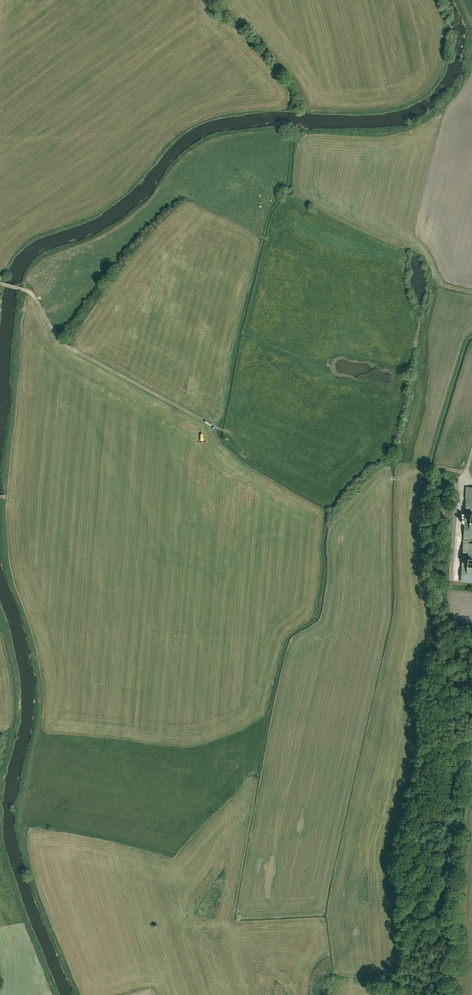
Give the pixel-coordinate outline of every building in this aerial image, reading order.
[(466,485),(459,582),(471,583),(471,564),(471,562),(471,542),(468,542),(469,535),(471,535),(471,486),(466,485)]
